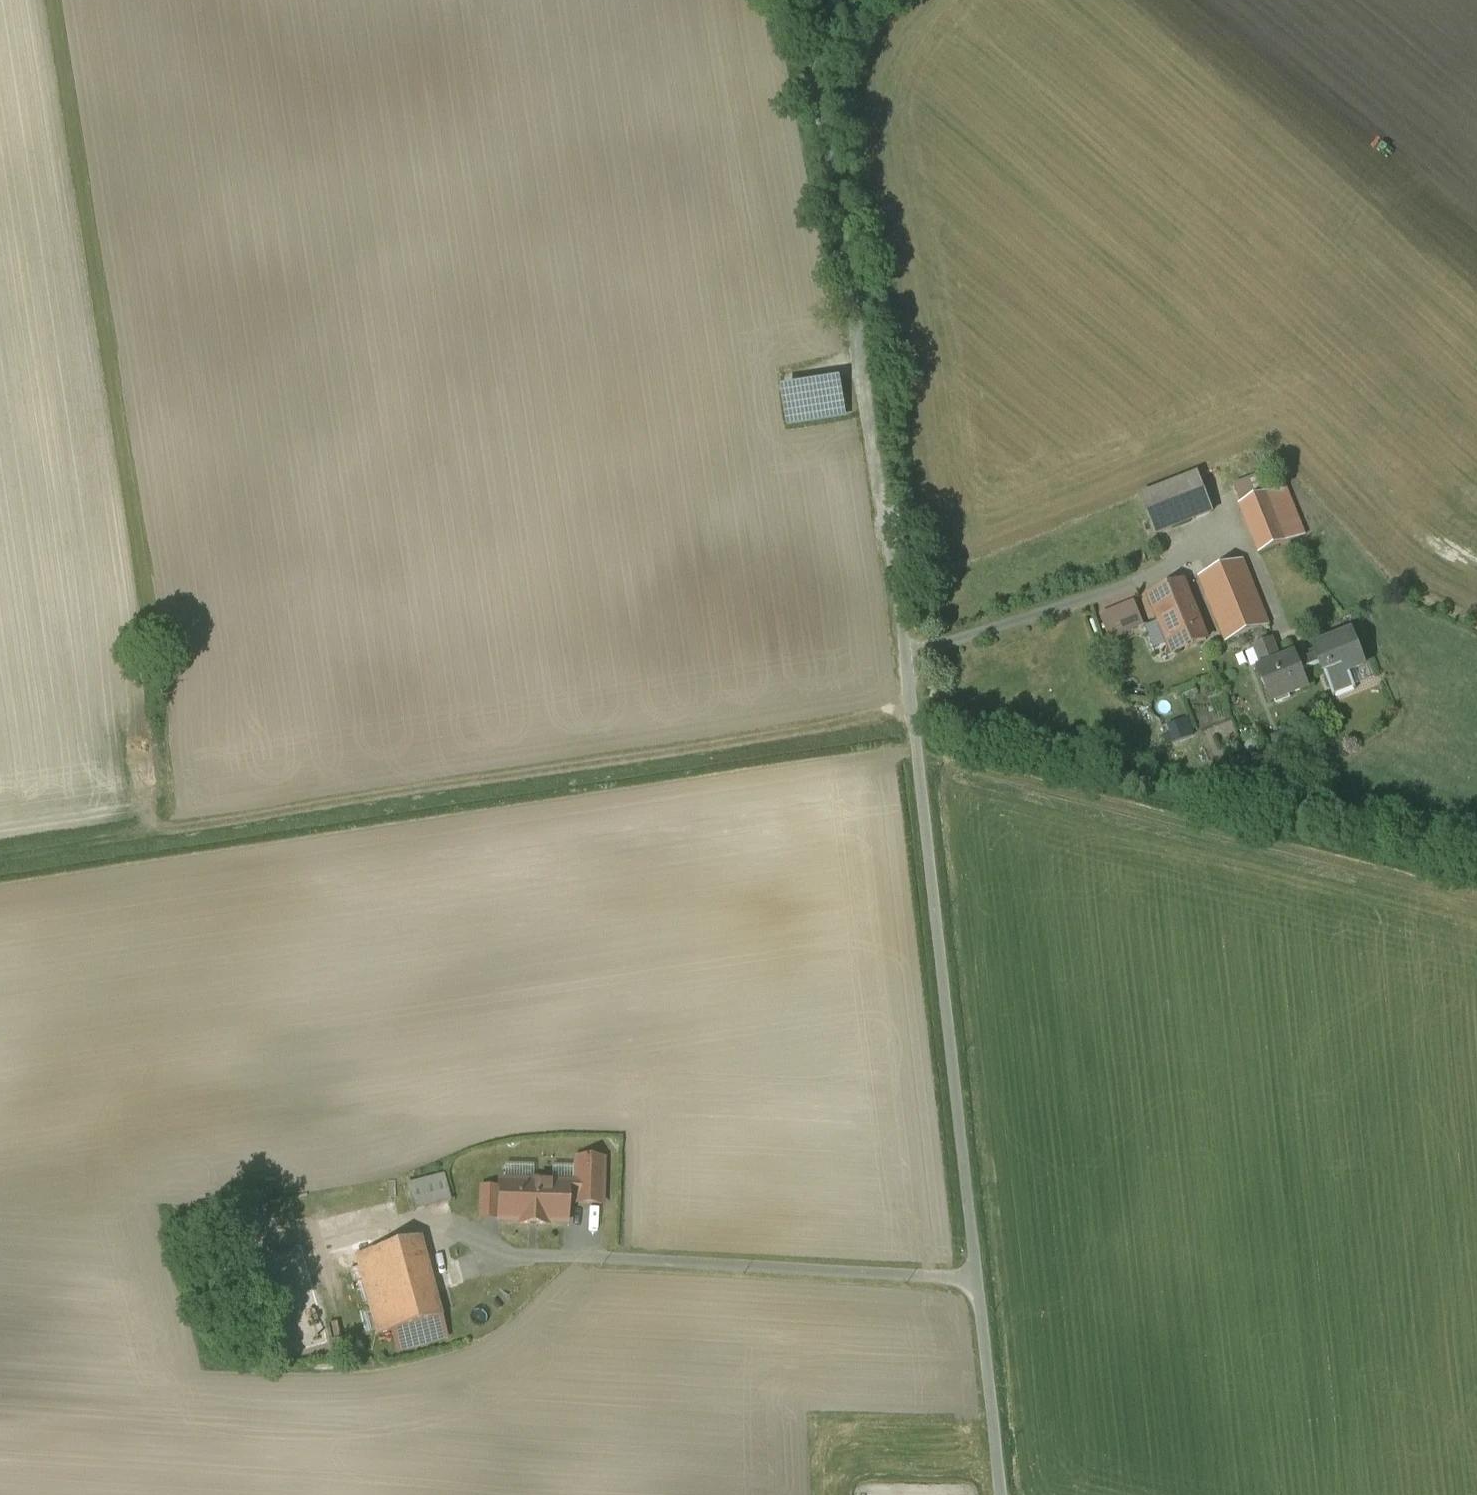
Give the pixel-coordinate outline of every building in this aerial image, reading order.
[(848,418),(841,380),(781,390),(788,429),(848,418)] [(1233,488),(1240,506),(1270,494),(1263,475),(1233,488)] [(1198,476),(1141,498),(1156,536),(1213,513),(1198,476)] [(1270,494),(1240,506),(1260,555),(1290,543),(1305,537),(1285,487),(1270,494)] [(1183,583),(1151,597),(1174,654),(1206,641),(1183,583)] [(1140,625),(1133,607),(1103,619),(1111,638),(1140,625)] [(1342,638),(1330,643),(1314,649),(1317,657),(1321,666),(1334,698),(1336,698),(1335,696),(1353,688),(1354,690),(1356,689),(1349,673),(1365,667),(1359,652),(1352,635),(1342,638)] [(1259,671),(1271,704),(1309,689),(1296,657),(1280,663),(1271,641),(1255,647),(1264,669),(1259,671)] [(576,1160),(576,1185),(575,1203),(575,1204),(602,1205),(603,1161),(576,1160)] [(445,1178),(408,1187),(414,1212),(452,1203),(445,1178)] [(533,1184),(500,1183),(499,1221),(520,1222),(520,1225),(546,1225),(546,1223),(566,1223),(566,1202),(575,1203),(576,1185),(552,1184),(552,1180),(533,1180),(533,1184)] [(497,1190),(480,1189),(479,1217),(496,1218),(497,1190)] [(419,1239),(356,1256),(378,1335),(392,1331),(397,1350),(444,1337),(439,1319),(441,1318),(439,1311),(434,1292),(419,1239)]
